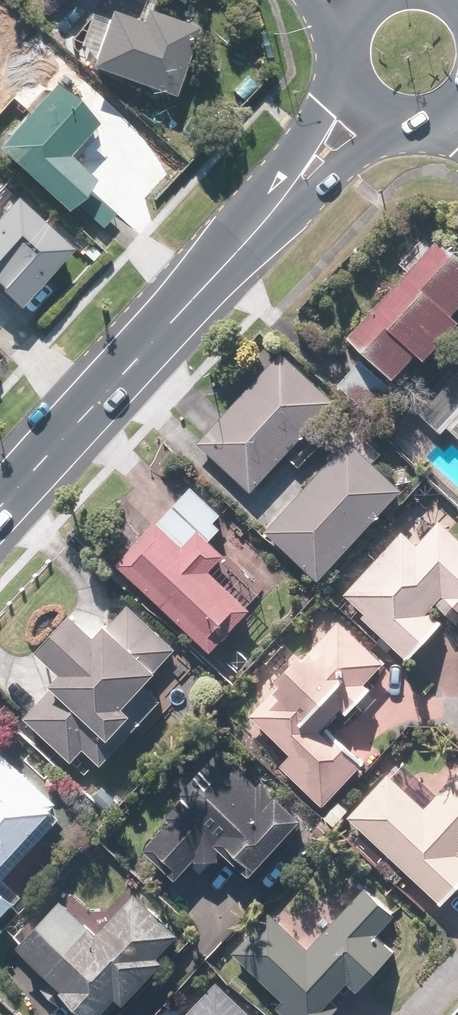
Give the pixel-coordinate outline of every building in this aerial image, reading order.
[(134,24),(101,14),(83,71),(168,97),(188,31),(170,25),(174,14),(140,4),(134,24)] [(52,57),(31,79),(44,91),(0,138),(0,163),(58,217),(70,204),(98,230),(112,215),(83,188),(87,184),(61,160),(91,127),(71,108),(88,90),(52,57)] [(18,302),(72,245),(17,193),(0,211),(0,286),(18,302)] [(383,385),(408,360),(415,367),(453,327),(445,319),(457,305),(457,265),(434,241),(337,340),(359,361),(336,386),(367,416),(390,392),(383,385)] [(329,404),(276,354),(189,446),(242,497),(329,404)] [(450,424),(457,431),(457,415),(450,424)] [(397,496),(342,443),(258,530),(313,583),(397,496)] [(152,524),(110,565),(201,658),(245,616),(204,574),(220,559),(195,534),(178,551),(152,524)] [(433,525),(412,547),(397,534),(336,601),(378,639),(373,644),(386,655),(389,652),(404,665),(437,628),(425,617),(431,611),(440,619),(452,606),(457,612),(457,547),(433,525)] [(173,651),(124,606),(100,632),(95,629),(85,640),(63,620),(28,656),(54,681),(18,720),(66,764),(78,751),(97,768),(158,702),(140,686),(173,651)] [(285,760),(276,769),(318,809),(361,764),(322,727),(337,712),(341,716),(367,690),(362,684),(378,667),(332,623),(241,717),(285,760)] [(219,751),(175,796),(178,799),(134,843),(170,879),(185,864),(203,864),(215,857),(239,880),(294,824),(219,751)] [(455,769),(441,755),(421,776),(435,789),(416,808),(385,778),(345,819),(435,907),(457,883),(457,858),(456,856),(457,854),(457,765),(455,769)] [(56,820),(47,812),(51,807),(0,759),(0,880),(56,820)] [(227,956),(244,972),(237,979),(274,1014),(329,1014),(323,1008),(343,988),(351,995),(391,954),(374,938),(393,918),(363,889),(303,951),(266,916),(227,956)] [(10,949),(54,994),(50,998),(67,1014),(97,1014),(109,1004),(114,1010),(159,968),(153,961),(175,940),(131,895),(88,936),(57,904),(10,949)] [(9,904),(0,896),(0,914),(9,904)] [(181,1014),(243,1014),(212,984),(181,1014)]
